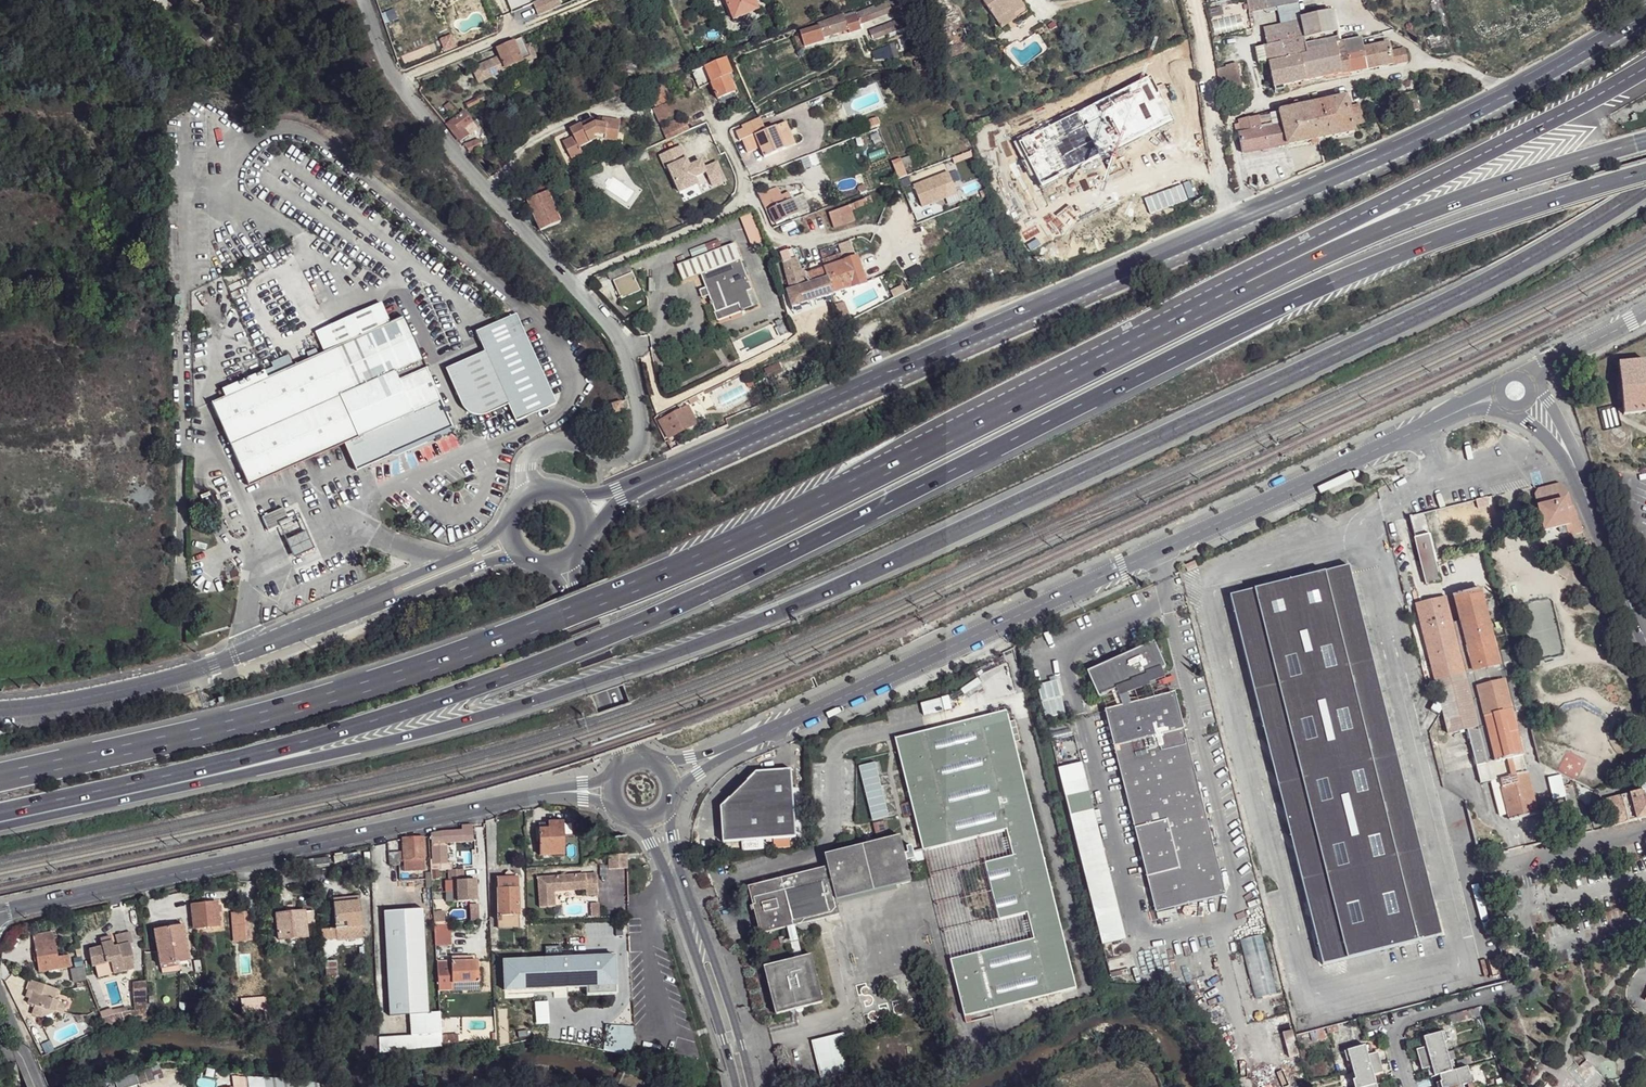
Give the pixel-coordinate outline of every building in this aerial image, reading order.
[(537,6),(542,17),(551,13),(565,7),(562,0),(550,0),(537,6)] [(737,18),(763,9),(760,0),(729,0),(737,18)] [(860,23),(909,3),(908,0),(890,0),(856,14),(860,23)] [(981,2),(997,24),(1010,16),(1015,23),(1029,12),(1019,0),(983,0),(981,2)] [(1304,24),(1307,40),(1340,35),(1336,13),(1302,18),(1304,24)] [(848,28),(850,32),(861,28),(860,23),(856,14),(845,19),(848,28)] [(820,28),(825,38),(848,28),(845,19),(844,15),(819,24),(820,28)] [(872,31),(876,40),(914,25),(910,16),(872,31)] [(1010,16),(997,24),(1003,32),(1015,23),(1010,16)] [(1265,34),(1269,48),(1307,40),(1304,24),(1265,34)] [(820,28),(804,36),(808,47),(825,41),(825,38),(820,28)] [(1363,32),(1340,35),(1343,47),(1350,45),(1366,42),(1363,32)] [(1307,40),(1310,53),(1343,47),(1340,35),(1307,40)] [(504,56),(477,67),(483,82),(511,70),(510,68),(527,60),(528,62),(541,57),(535,43),(530,45),(527,36),(501,48),(504,56)] [(1271,61),(1278,89),(1310,81),(1304,56),(1311,54),(1310,53),(1307,40),(1269,48),(1271,61)] [(1368,55),(1371,68),(1394,63),(1391,51),(1389,43),(1366,46),(1368,55)] [(1366,46),(1352,52),(1353,59),(1368,55),(1366,46)] [(1304,56),(1310,81),(1355,72),(1353,59),(1352,52),(1351,49),(1344,51),(1343,47),(1310,53),(1311,54),(1304,56)] [(1391,51),(1394,63),(1410,61),(1407,47),(1391,51)] [(1260,50),(1264,64),(1271,61),(1269,48),(1260,50)] [(1353,59),(1355,72),(1371,68),(1368,55),(1353,59)] [(726,62),(692,74),(699,87),(711,85),(717,101),(734,93),(728,76),(732,75),(726,62)] [(1231,67),(1238,98),(1245,95),(1239,65),(1231,67)] [(1150,73),(1016,140),(1039,187),(1174,121),(1150,73)] [(693,88),(693,86),(693,84),(693,83),(693,81),(692,80),(691,78),(690,77),(688,77),(687,76),(685,76),(683,76),(682,77),(680,77),(679,78),(678,80),(677,81),(676,82),(676,84),(677,86),(677,88),(678,89),(679,90),(680,91),(681,92),(683,93),(685,93),(686,93),(688,92),(690,92),(691,90),(692,89),(693,88)] [(671,86),(654,93),(658,100),(673,92),(671,86)] [(1416,90),(1408,93),(1411,111),(1421,108),(1416,90)] [(1320,125),(1322,138),(1357,129),(1356,124),(1352,107),(1350,100),(1328,104),(1332,120),(1320,125)] [(478,103),(470,110),(479,120),(486,112),(478,103)] [(1242,135),(1245,155),(1322,138),(1320,125),(1332,120),(1328,104),(1282,113),(1285,124),(1262,129),(1261,118),(1242,122),(1244,127),(1236,129),(1237,135),(1242,135)] [(1352,107),(1356,124),(1365,122),(1360,106),(1352,107)] [(470,110),(453,126),(464,141),(483,125),(479,120),(470,110)] [(486,112),(479,120),(483,125),(491,119),(486,112)] [(659,124),(667,141),(689,130),(680,113),(659,124)] [(1261,118),(1262,129),(1285,124),(1282,113),(1261,118)] [(564,142),(565,147),(621,125),(620,120),(603,118),(602,126),(596,125),(593,119),(570,130),(575,137),(564,142)] [(766,118),(747,127),(750,130),(740,133),(744,141),(746,141),(748,146),(751,155),(765,149),(770,159),(791,150),(782,131),(779,133),(778,128),(771,130),(766,118)] [(879,119),(868,122),(870,130),(881,126),(879,119)] [(789,123),(780,127),(782,131),(791,150),(799,146),(789,123)] [(621,125),(565,147),(572,161),(584,154),(581,150),(603,140),(618,143),(621,125)] [(468,146),(472,154),(487,147),(484,142),(468,146)] [(1007,179),(1027,174),(1022,158),(1002,163),(1007,179)] [(551,175),(526,184),(533,200),(551,194),(557,191),(551,175)] [(772,202),(775,209),(798,198),(795,190),(772,202)] [(812,193),(802,197),(807,211),(818,207),(812,193)] [(533,200),(530,201),(533,210),(542,231),(564,223),(551,194),(533,200)] [(775,209),(781,222),(804,211),(799,198),(775,209)] [(1114,217),(1141,212),(1139,200),(1112,205),(1114,217)] [(530,201),(522,204),(525,212),(533,210),(530,201)] [(832,212),(838,228),(858,219),(852,206),(832,212)] [(676,260),(682,278),(699,272),(701,276),(743,264),(735,241),(676,260)] [(794,249),(781,254),(783,257),(797,253),(794,249)] [(826,260),(830,268),(857,258),(853,250),(826,260)] [(783,257),(790,287),(827,277),(825,269),(805,276),(797,253),(783,257)] [(827,277),(833,291),(866,281),(857,258),(830,268),(825,269),(827,277)] [(628,263),(605,273),(609,283),(612,283),(634,273),(628,263)] [(743,264),(701,276),(705,287),(708,296),(712,311),(735,305),(740,312),(751,309),(746,292),(753,291),(743,264)] [(634,273),(612,283),(620,301),(641,292),(634,273)] [(788,289),(795,305),(831,294),(834,293),(833,291),(827,277),(790,287),(788,289)] [(705,287),(696,289),(700,299),(708,296),(705,287)] [(746,292),(751,309),(758,306),(753,291),(746,292)] [(227,394),(213,400),(246,484),(343,442),(355,468),(452,429),(405,317),(389,323),(382,304),(333,327),(340,346),(268,376),(266,369),(224,387),(227,394)] [(735,305),(712,311),(715,320),(740,312),(735,305)] [(479,332),(488,352),(511,404),(518,421),(558,405),(519,314),(479,332)] [(511,404),(488,352),(448,369),(464,406),(474,413),(488,414),(511,404)] [(1618,357),(1623,409),(1645,407),(1645,365),(1645,354),(1618,357)] [(691,406),(693,410),(709,402),(705,395),(689,402),(691,406)] [(691,406),(661,420),(669,438),(700,423),(693,410),(691,406)] [(1558,484),(1531,491),(1535,508),(1562,501),(1568,528),(1565,529),(1567,533),(1571,536),(1584,533),(1581,522),(1579,523),(1575,508),(1573,509),(1572,505),(1571,504),(1566,486),(1558,484)] [(1562,501),(1535,508),(1541,534),(1565,529),(1568,528),(1562,501)] [(298,510),(278,519),(293,554),(313,545),(298,510)] [(1428,588),(1442,584),(1431,539),(1417,543),(1428,588)] [(1589,543),(1577,546),(1580,555),(1592,551),(1589,543)] [(1352,569),(1233,598),(1321,963),(1347,957),(1349,968),(1374,963),(1372,953),(1443,936),(1352,569)] [(1447,602),(1418,609),(1436,684),(1428,684),(1429,689),(1428,692),(1435,696),(1439,692),(1440,697),(1432,711),(1440,717),(1443,711),(1450,736),(1468,731),(1478,768),(1496,763),(1496,765),(1523,758),(1513,715),(1497,653),(1482,593),(1456,599),(1462,624),(1453,627),(1447,602)] [(1153,640),(1086,671),(1098,697),(1116,689),(1118,693),(1148,679),(1146,675),(1165,667),(1153,640)] [(1510,651),(1497,653),(1513,715),(1525,712),(1510,651)] [(1007,663),(960,691),(964,696),(1010,668),(1007,663)] [(1106,710),(1155,911),(1224,894),(1174,693),(1106,710)] [(939,702),(920,706),(923,716),(942,712),(939,702)] [(961,1017),(1071,991),(1014,744),(1020,742),(1015,722),(1009,723),(1007,714),(895,739),(920,848),(920,851),(1003,831),(1010,857),(982,864),(996,921),(1024,914),(1031,940),(949,961),(961,1017)] [(1496,763),(1478,768),(1482,785),(1500,780),(1499,778),(1525,772),(1526,772),(1523,758),(1496,765),(1496,763)] [(874,760),(857,764),(871,820),(888,816),(874,760)] [(1057,769),(1064,797),(1087,791),(1080,763),(1057,769)] [(754,771),(719,806),(722,840),(793,835),(789,769),(754,771)] [(1525,772),(1499,778),(1500,780),(1512,822),(1537,814),(1525,772)] [(1561,775),(1549,776),(1551,797),(1564,795),(1561,775)] [(1608,799),(1614,826),(1645,818),(1645,786),(1639,788),(1639,792),(1608,799)] [(1125,939),(1087,791),(1064,797),(1101,945),(1125,939)] [(562,822),(548,823),(548,830),(539,831),(540,857),(563,855),(562,822)] [(463,830),(433,833),(434,864),(440,864),(439,845),(472,842),(472,826),(463,825),(463,830)] [(424,838),(404,839),(405,852),(405,860),(425,861),(424,838)] [(823,855),(825,867),(833,900),(908,883),(904,864),(902,854),(901,850),(898,838),(823,855)] [(405,852),(390,853),(391,866),(402,867),(402,861),(405,860),(405,852)] [(911,852),(902,854),(904,864),(913,862),(911,852)] [(625,877),(624,862),(604,863),(605,878),(625,877)] [(825,867),(744,885),(756,933),(836,914),(833,900),(825,867)] [(465,869),(449,870),(449,877),(465,877),(465,869)] [(541,877),(542,908),(557,907),(556,892),(587,891),(587,896),(599,895),(598,875),(541,877)] [(517,878),(497,878),(497,914),(507,915),(517,915),(517,878)] [(476,881),(457,881),(459,902),(478,901),(476,881)] [(215,903),(191,906),(196,930),(219,926),(215,903)] [(360,903),(334,904),(336,927),(361,926),(360,903)] [(600,905),(592,906),(592,919),(601,919),(600,905)] [(422,910),(385,912),(389,985),(426,984),(422,910)] [(314,911),(305,912),(306,925),(315,924),(314,911)] [(305,912),(277,915),(280,940),(307,937),(306,925),(305,912)] [(250,913),(233,914),(233,927),(251,926),(250,913)] [(517,915),(507,915),(507,925),(517,925),(517,915)] [(172,928),(154,931),(160,966),(177,965),(179,967),(188,965),(183,924),(172,925),(172,928)] [(252,933),(251,926),(233,927),(234,931),(237,931),(238,935),(252,933)] [(331,926),(323,926),(323,944),(324,947),(332,947),(331,926)] [(361,926),(336,927),(337,940),(361,939),(361,926)] [(1254,998),(1276,992),(1260,933),(1238,939),(1254,998)] [(54,934),(34,937),(40,972),(49,971),(60,969),(68,968),(66,957),(58,957),(54,934)] [(103,950),(89,953),(92,968),(112,964),(114,975),(133,972),(132,965),(133,965),(130,947),(114,950),(111,939),(101,941),(103,950)] [(565,992),(564,944),(503,945),(504,1006),(495,1006),(496,1041),(547,1040),(547,1026),(558,1026),(557,992),(565,992)] [(807,954),(760,965),(770,1013),(818,1001),(807,954)] [(452,982),(478,981),(477,961),(471,961),(451,963),(438,963),(438,977),(438,991),(452,990),(452,982)] [(83,965),(74,966),(74,970),(72,970),(74,981),(87,980),(83,965)] [(60,969),(49,971),(50,977),(61,976),(60,969)] [(478,981),(452,982),(452,990),(478,988),(478,981)] [(147,982),(133,983),(134,1009),(135,1018),(142,1021),(150,1024),(149,1021),(147,982)] [(34,983),(31,983),(28,994),(32,995),(30,1001),(29,1006),(35,1009),(33,1016),(40,1019),(55,1012),(58,1003),(55,1000),(60,992),(46,987),(34,983)] [(426,984),(389,985),(391,1017),(411,1016),(428,1015),(426,984)] [(267,997),(241,1000),(243,1014),(268,1013),(267,997)] [(68,1006),(58,1003),(55,1012),(65,1015),(68,1006)] [(110,1005),(97,1006),(102,1020),(112,1019),(111,1011),(110,1005)] [(126,1006),(111,1007),(111,1011),(112,1019),(135,1018),(134,1009),(126,1009),(126,1006)] [(428,1015),(411,1016),(411,1036),(441,1034),(439,1015),(428,1015)] [(378,1027),(359,1028),(360,1050),(363,1051),(363,1054),(380,1054),(378,1027)] [(1426,1038),(1427,1048),(1423,1049),(1418,1050),(1422,1070),(1429,1069),(1432,1068),(1435,1078),(1440,1076),(1442,1084),(1438,1084),(1439,1086),(1473,1086),(1471,1078),(1468,1070),(1458,1072),(1453,1074),(1450,1064),(1445,1044),(1443,1034),(1426,1038)] [(844,1035),(812,1043),(821,1081),(854,1073),(844,1035)] [(1346,1051),(1349,1062),(1353,1081),(1355,1081),(1356,1086),(1376,1086),(1373,1075),(1376,1074),(1383,1073),(1378,1054),(1371,1055),(1367,1056),(1364,1046),(1346,1051)] [(1585,1086),(1603,1069),(1585,1051),(1567,1069),(1585,1086)] [(244,1077),(231,1076),(231,1086),(246,1086),(244,1077)] [(298,1080),(246,1077),(248,1086),(321,1086),(298,1080)]
